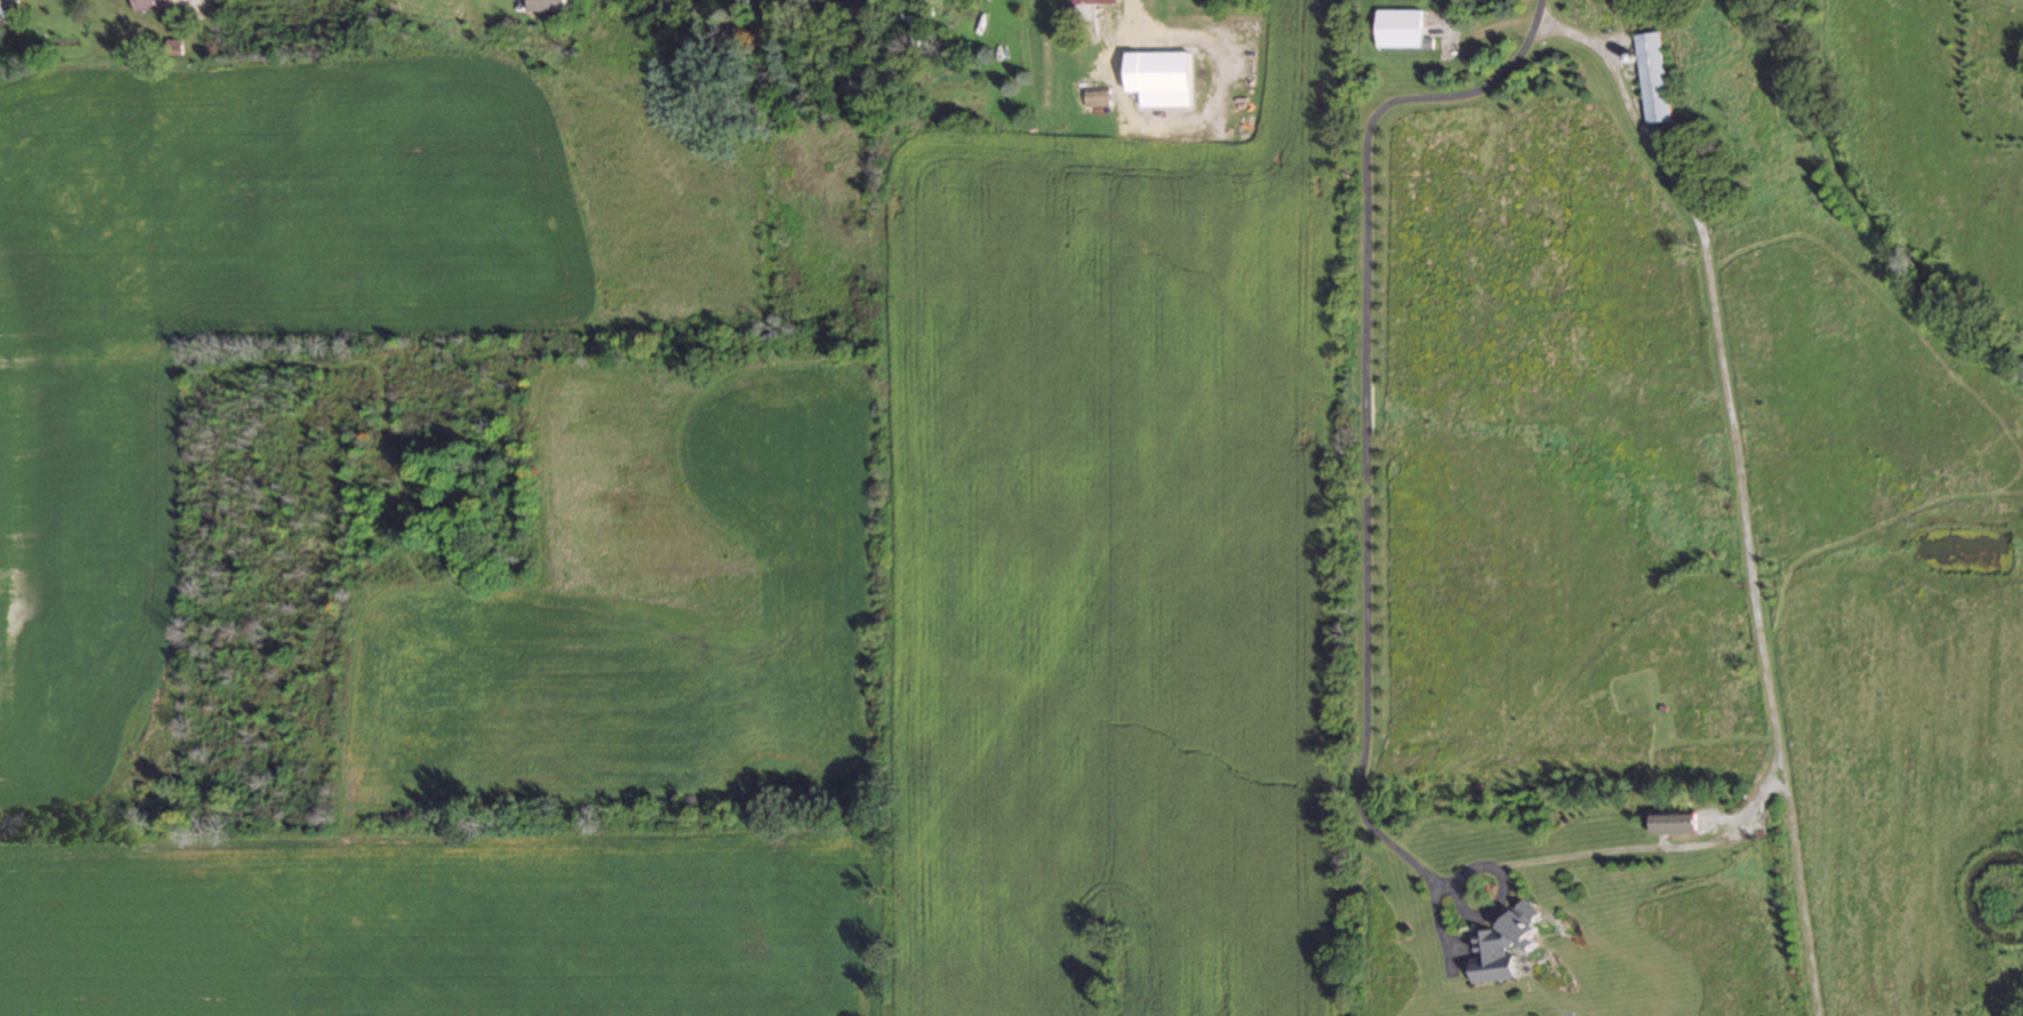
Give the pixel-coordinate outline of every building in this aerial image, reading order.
[(14,10),(14,0),(0,0),(0,9),(14,10)] [(169,9),(168,0),(130,0),(130,10),(169,9)] [(527,15),(564,15),(564,0),(527,0),(527,15)] [(1374,47),(1420,47),(1420,10),(1374,10),(1374,47)] [(1659,33),(1632,35),(1641,123),(1668,121),(1659,33)] [(180,55),(180,39),(163,39),(163,55),(180,55)] [(1138,107),(1188,107),(1188,53),(1126,53),(1126,92),(1138,92),(1138,107)] [(1085,106),(1107,106),(1107,89),(1085,89),(1085,106)] [(1651,830),(1697,830),(1697,810),(1651,810),(1651,830)] [(1515,979),(1514,945),(1535,944),(1533,905),(1508,906),(1509,927),(1474,929),(1475,958),(1470,959),(1471,981),(1515,979)]
